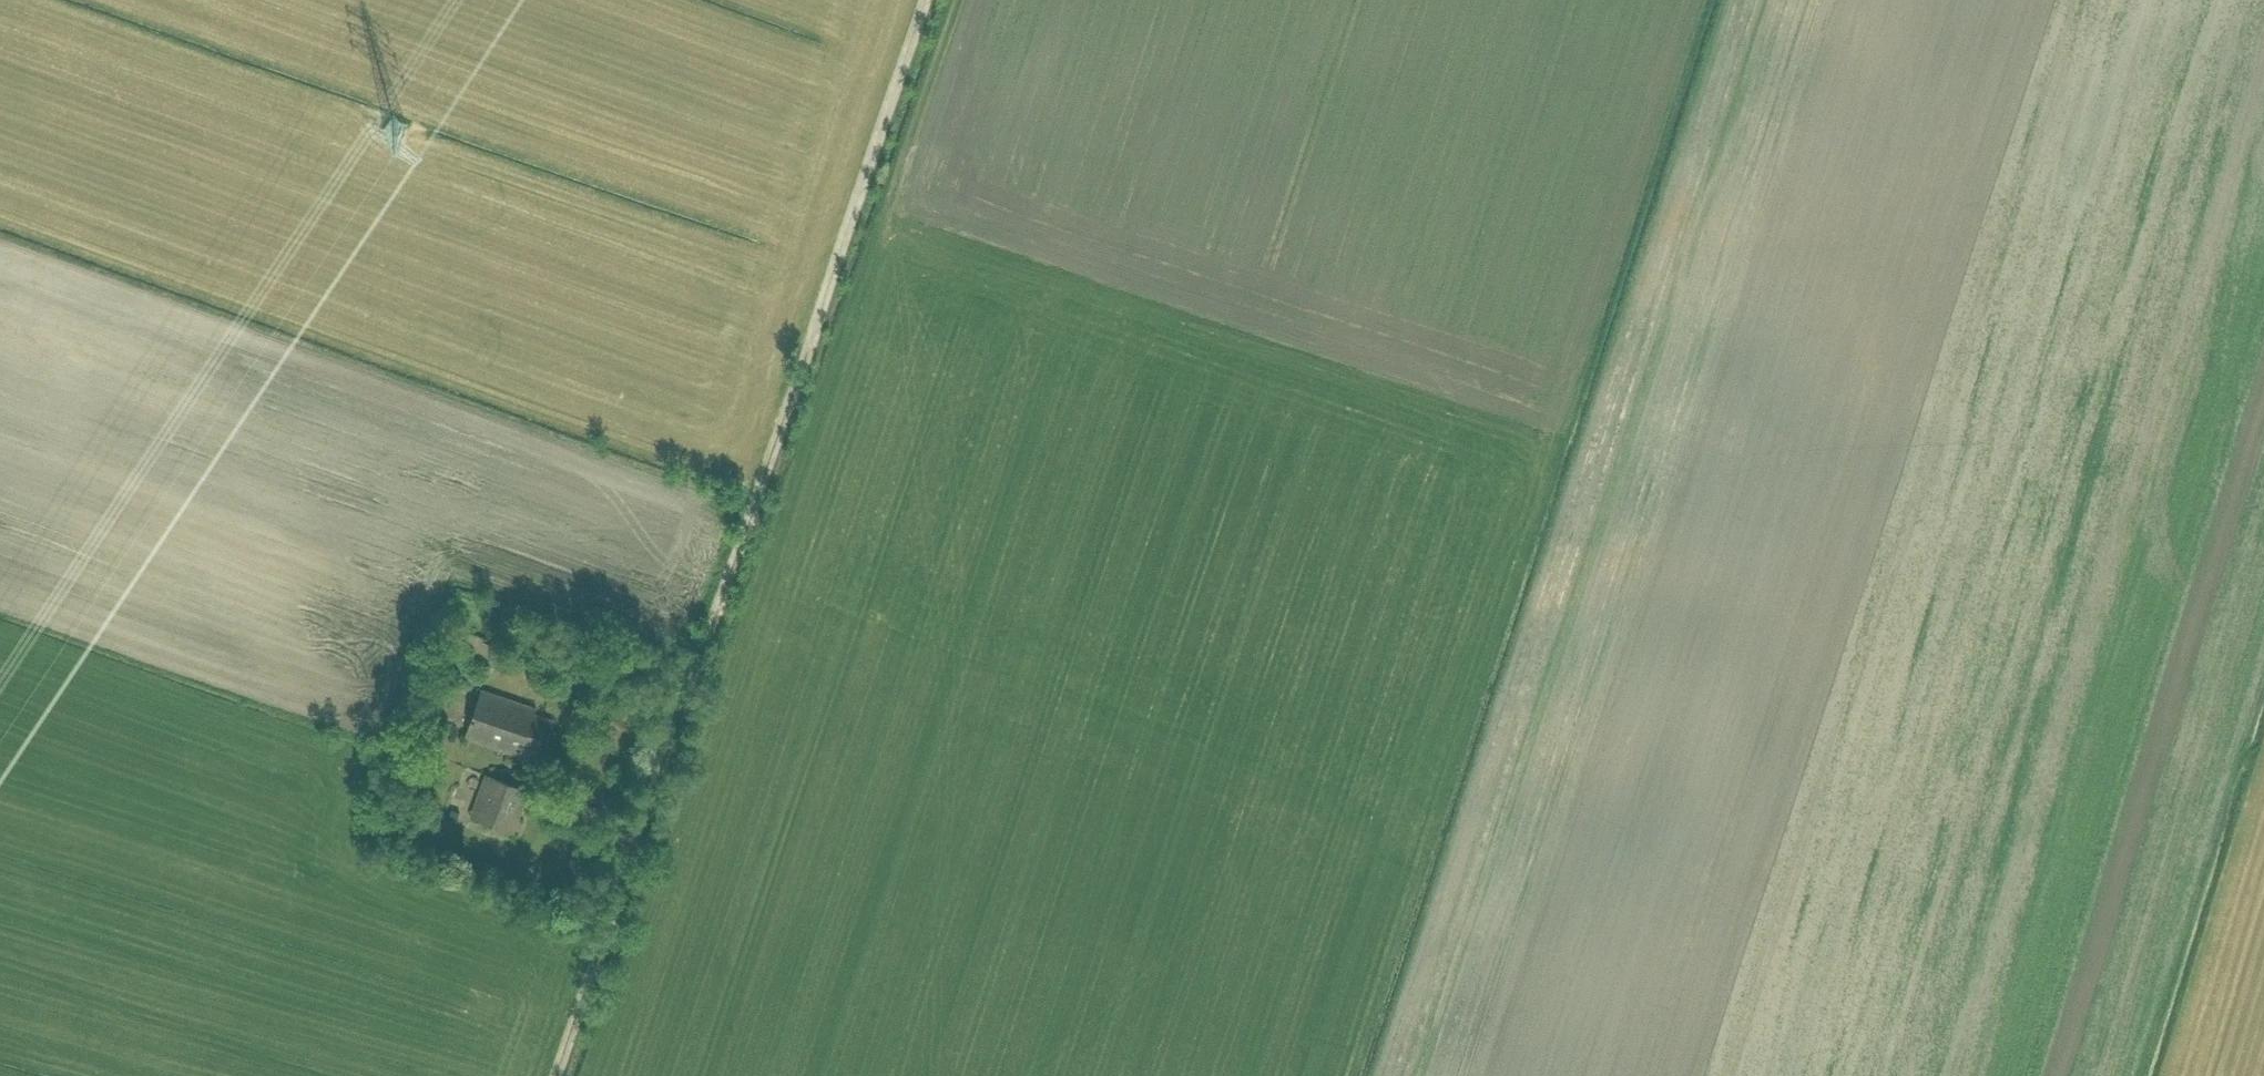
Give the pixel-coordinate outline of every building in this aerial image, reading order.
[(464,736),(519,755),(521,750),(539,756),(552,720),(533,714),(535,708),(481,689),(464,736)] [(527,789),(488,775),(473,817),(512,831),(527,789)]
